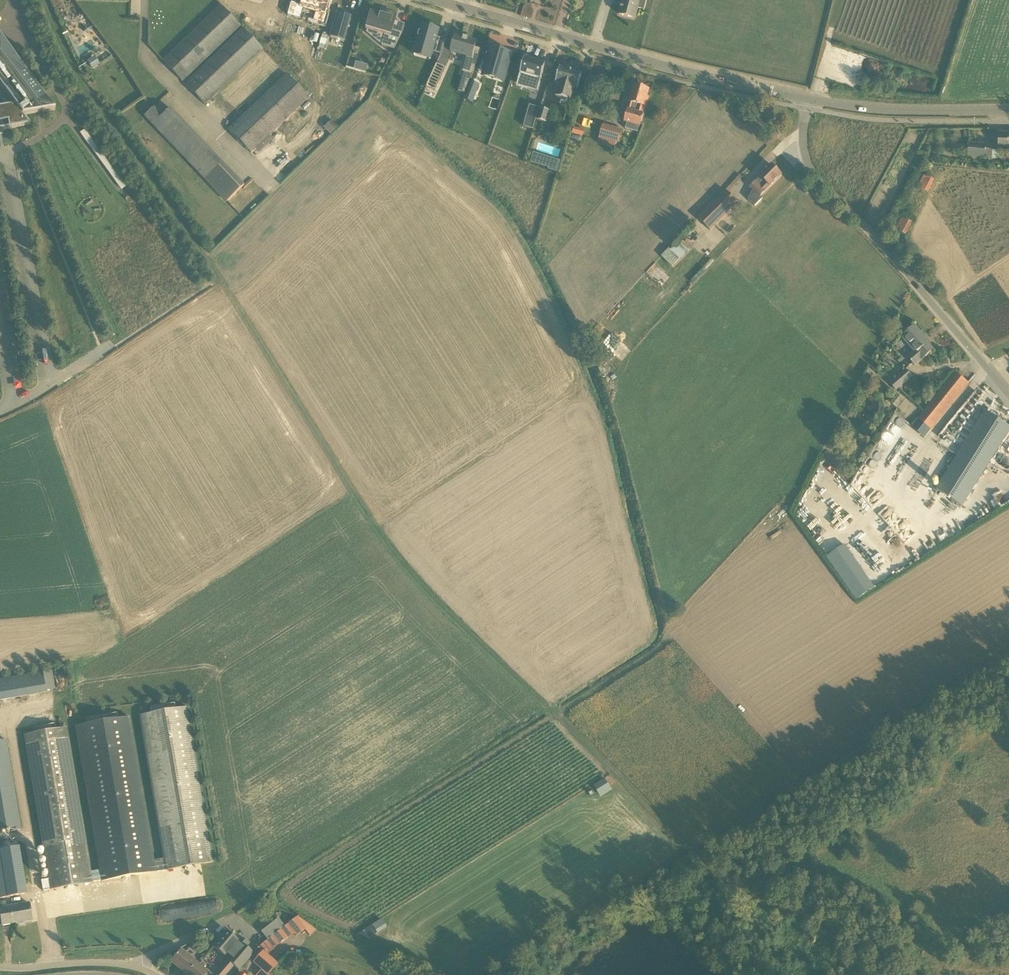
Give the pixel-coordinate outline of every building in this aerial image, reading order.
[(287,16),(300,20),(303,10),(315,13),(313,21),(323,24),(327,10),(325,10),(328,0),(301,0),(299,5),(291,3),(287,16)] [(647,0),(623,0),(619,14),(635,18),(638,8),(644,9),(643,10),(644,11),(647,0)] [(220,5),(162,60),(182,81),(240,26),(220,5)] [(337,12),(330,37),(344,41),(351,16),(337,12)] [(381,46),(394,49),(401,33),(392,30),(396,15),(383,12),(382,16),(370,12),(365,29),(384,35),(381,46)] [(441,54),(447,40),(437,37),(439,29),(423,24),(421,31),(420,30),(420,31),(421,31),(420,35),(419,35),(420,36),(419,38),(416,47),(432,52),(433,52),(441,54)] [(263,49),(243,28),(184,84),(204,105),(263,49)] [(467,56),(462,73),(472,76),(482,50),(474,48),(476,41),(469,39),(469,38),(468,38),(464,37),(465,37),(464,36),(463,38),(456,35),(451,52),(467,56)] [(30,125),(23,115),(43,112),(55,110),(13,54),(0,37),(0,86),(14,105),(0,107),(0,135),(3,135),(2,129),(30,125)] [(491,46),(484,71),(494,74),(495,69),(506,72),(512,52),(491,46)] [(526,57),(520,77),(531,81),(529,88),(539,91),(547,63),(526,57)] [(90,59),(87,61),(92,69),(99,64),(97,59),(92,62),(90,59)] [(366,72),(368,64),(357,61),(354,68),(366,72)] [(426,87),(435,91),(438,85),(446,67),(441,65),(437,63),(426,87)] [(560,84),(556,96),(570,100),(574,87),(578,89),(582,73),(560,67),(556,82),(560,84)] [(251,153),(255,149),(269,136),(309,98),(286,74),(228,129),(251,153)] [(461,85),(459,91),(465,93),(467,88),(461,85)] [(646,106),(648,97),(647,97),(649,90),(635,86),(630,102),(631,102),(628,110),(625,122),(627,122),(639,126),(640,126),(643,114),(645,106),(646,106)] [(529,105),(523,126),(533,129),(539,108),(529,105)] [(223,163),(177,116),(171,109),(163,116),(154,107),(144,116),(160,133),(205,180),(226,202),(244,185),(223,163)] [(537,120),(546,123),(550,111),(540,108),(537,120)] [(619,142),(622,130),(603,125),(600,137),(603,138),(617,142),(619,142)] [(582,137),(585,132),(576,127),(573,132),(582,137)] [(1008,150),(1008,132),(999,132),(999,150),(1008,150)] [(986,148),(987,145),(969,143),(968,153),(968,157),(986,158),(986,148)] [(534,152),(532,162),(549,167),(549,169),(558,171),(561,160),(552,157),(534,152)] [(760,196),(781,175),(772,165),(760,176),(761,177),(756,181),(750,187),(760,196)] [(928,192),(934,180),(924,175),(918,186),(928,192)] [(732,196),(728,193),(726,190),(698,217),(710,229),(731,209),(725,203),(732,196)] [(906,234),(912,222),(902,217),(896,229),(906,234)] [(682,259),(690,251),(681,242),(673,251),(682,259)] [(665,253),(670,258),(675,252),(669,248),(665,253)] [(922,359),(933,350),(924,339),(925,338),(914,325),(902,337),(914,351),(907,357),(914,364),(921,358),(922,359)] [(890,383),(896,390),(911,376),(905,369),(890,383)] [(930,428),(962,390),(968,382),(956,372),(949,380),(918,418),(930,428)] [(1006,436),(1008,431),(1008,426),(985,411),(980,420),(937,489),(962,505),(1006,436)] [(1008,473),(1008,438),(991,468),(1006,478),(1008,473)] [(874,585),(844,544),(828,555),(858,597),(874,585)] [(52,671),(42,673),(0,680),(0,700),(46,692),(45,691),(43,679),(53,677),(52,671)] [(41,880),(43,891),(91,882),(101,880),(101,881),(155,872),(166,870),(212,862),(186,707),(175,709),(174,703),(150,707),(151,713),(140,715),(164,859),(153,861),(129,717),(117,719),(116,713),(85,718),(86,724),(75,726),(99,869),(90,871),(65,728),(25,735),(49,879),(41,880)] [(5,740),(0,741),(0,830),(11,828),(11,831),(20,830),(5,740)] [(606,778),(594,785),(601,796),(613,789),(606,778)] [(27,893),(19,846),(0,849),(0,898),(27,893)] [(6,902),(0,903),(0,911),(2,925),(32,920),(29,903),(6,907),(6,902)] [(253,953),(249,958),(253,962),(253,963),(261,970),(257,974),(268,974),(277,964),(267,955),(287,937),(288,939),(294,934),(296,936),(305,930),(296,918),(271,938),(264,943),(253,953)] [(382,919),(358,934),(370,939),(387,928),(382,919)] [(218,974),(226,974),(229,971),(233,966),(238,970),(249,958),(253,953),(246,948),(241,944),(239,946),(236,943),(238,941),(226,931),(213,947),(224,957),(226,955),(230,958),(223,966),(216,974),(218,974)] [(208,972),(181,949),(171,961),(187,974),(205,974),(208,972)]
